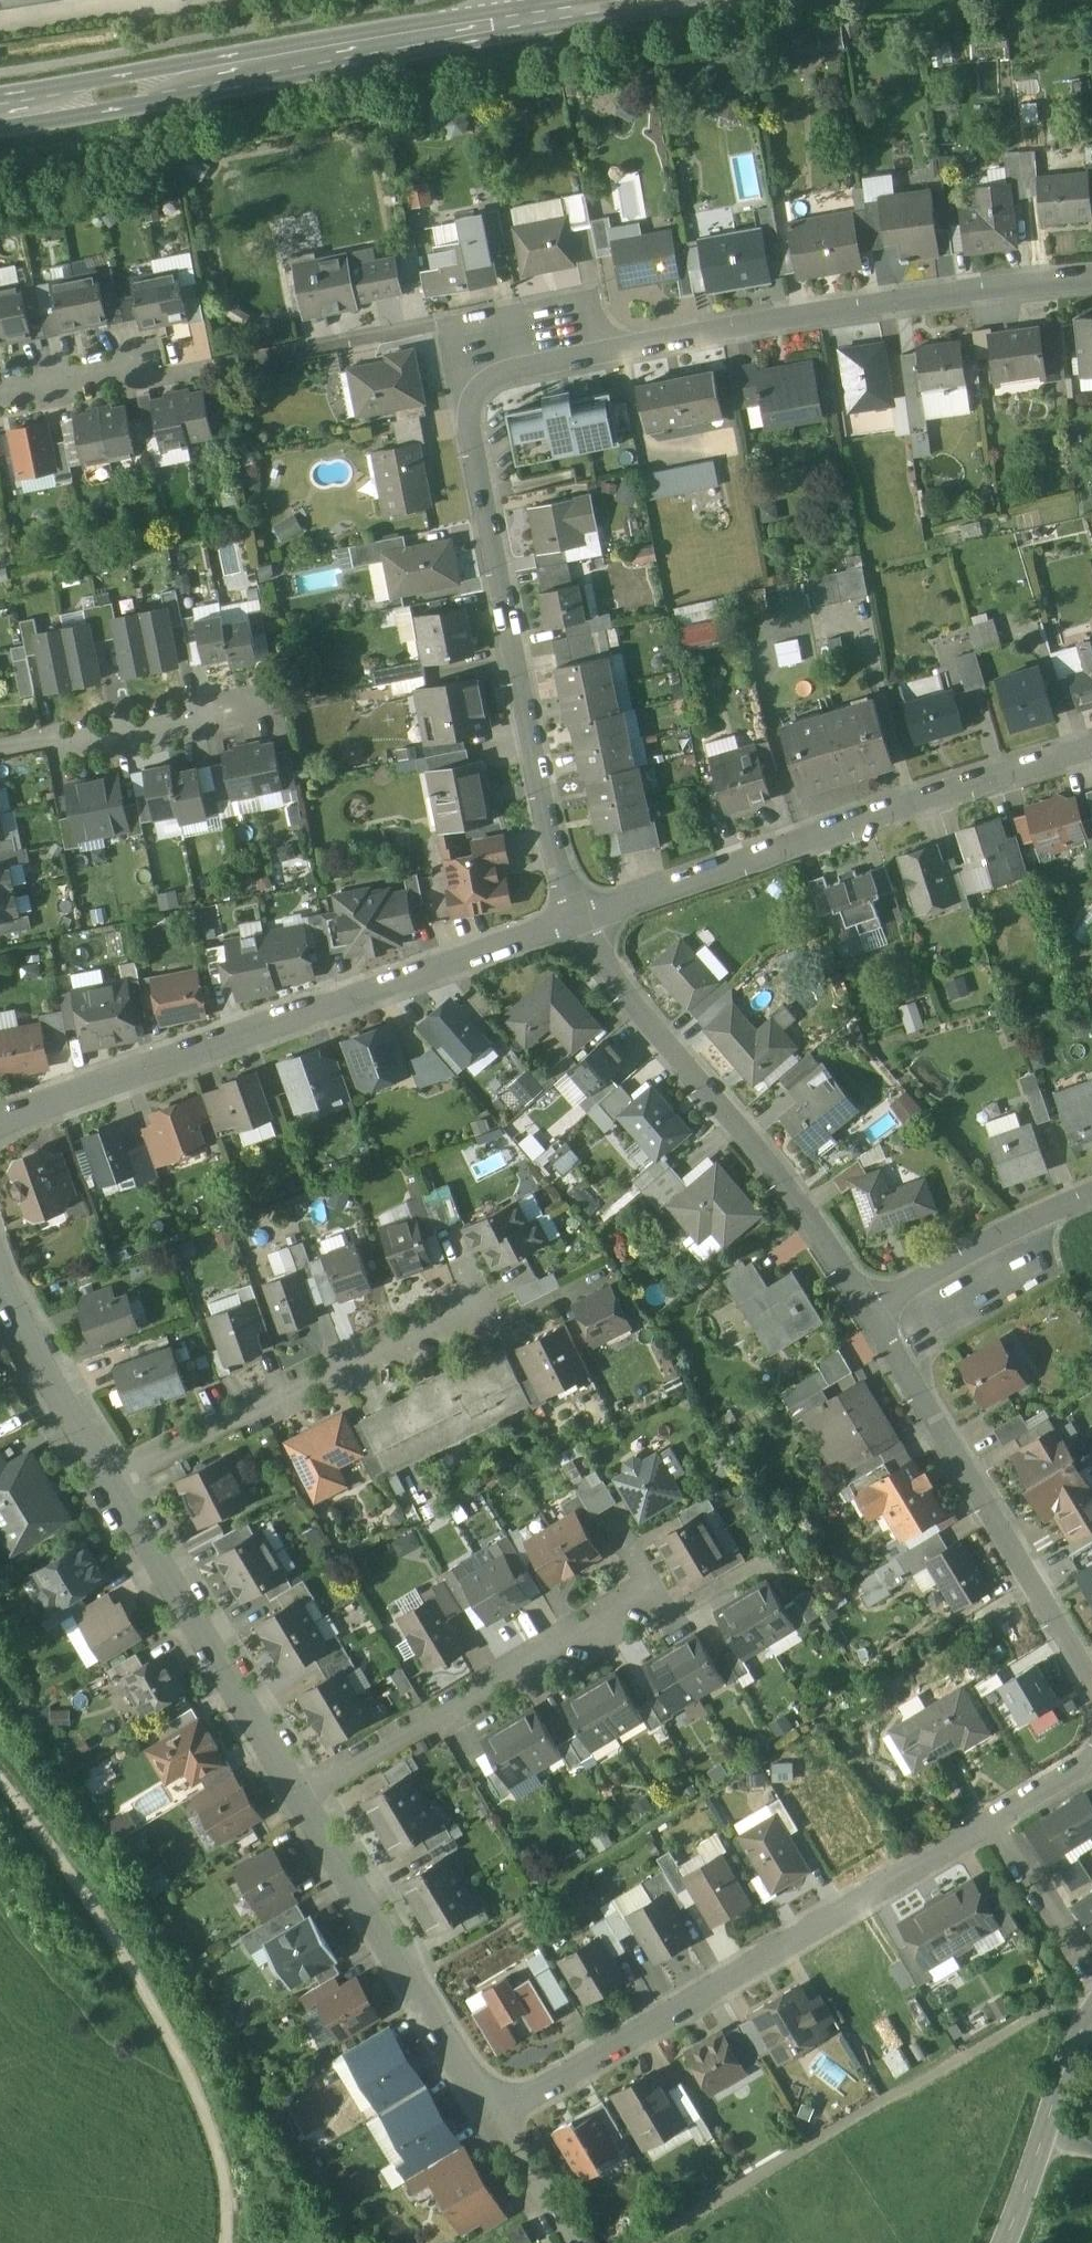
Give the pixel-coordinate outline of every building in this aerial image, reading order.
[(50,0),(0,0),(0,8),(50,0)] [(844,25),(797,27),(798,50),(845,48),(844,25)] [(449,109),(447,129),(464,131),(466,111),(449,109)] [(1035,150),(1020,151),(1023,179),(1038,177),(1035,150)] [(1020,151),(1005,153),(1008,184),(1010,184),(1011,199),(1024,198),(1024,196),(1023,179),(1020,151)] [(1038,177),(1040,195),(1043,223),(1091,218),(1091,216),(1087,172),(1038,177)] [(1038,177),(1023,179),(1024,196),(1040,195),(1038,177)] [(1008,184),(974,188),(976,207),(966,208),(971,250),(1016,245),(1011,199),(1010,184),(1008,184)] [(416,204),(433,200),(429,185),(412,189),(416,204)] [(932,189),(880,196),(886,240),(872,242),(873,249),(901,244),(903,259),(941,254),(932,189)] [(586,192),(562,198),(566,218),(569,228),(593,223),(592,220),(586,192)] [(880,196),(866,198),(867,207),(872,242),(886,240),(880,196)] [(867,207),(850,210),(851,216),(853,216),(859,250),(873,249),(872,242),(867,207)] [(499,210),(486,213),(491,237),(504,235),(499,210)] [(850,210),(789,220),(793,239),(799,271),(799,275),(861,264),(859,250),(853,216),(851,216),(850,210)] [(775,212),(763,213),(765,232),(777,230),(775,212)] [(486,213),(457,219),(462,242),(439,246),(444,268),(448,288),(460,286),(461,287),(467,286),(466,285),(495,279),(487,238),(491,237),(486,213)] [(610,217),(592,220),(593,223),(600,257),(618,253),(616,241),(615,240),(610,217)] [(566,218),(516,228),(525,274),(575,264),(569,228),(566,218)] [(762,228),(700,239),(704,266),(709,291),(771,280),(770,276),(765,244),(762,228)] [(671,231),(616,241),(618,253),(623,286),(679,276),(677,264),(671,231)] [(700,239),(686,242),(689,261),(691,268),(704,266),(700,239)] [(793,239),(780,242),(786,273),(799,271),(793,239)] [(780,242),(765,244),(770,276),(786,273),(780,242)] [(316,253),(287,259),(297,306),(304,305),(300,284),(316,275),(313,261),(317,260),(316,253)] [(396,257),(351,266),(349,254),(317,260),(313,261),(316,275),(300,284),(304,305),(307,317),(359,306),(358,301),(403,292),(396,257)] [(689,261),(677,264),(679,276),(682,296),(695,294),(691,268),(689,261)] [(19,277),(17,264),(0,266),(0,279),(19,277)] [(444,268),(421,273),(425,293),(448,288),(444,268)] [(178,270),(155,275),(165,323),(187,318),(188,318),(184,298),(178,270)] [(104,302),(98,273),(74,278),(84,325),(107,321),(108,321),(104,302)] [(165,323),(155,275),(130,280),(134,296),(139,319),(140,328),(165,323)] [(84,325),(74,278),(50,282),(56,312),(60,330),(84,325)] [(22,283),(0,288),(0,312),(6,340),(31,335),(32,335),(28,314),(22,283)] [(200,295),(184,298),(188,318),(187,318),(188,322),(204,319),(200,295)] [(134,296),(119,299),(124,322),(139,319),(134,296)] [(119,299),(104,302),(108,321),(107,321),(108,325),(124,322),(119,299)] [(40,311),(28,314),(32,335),(31,335),(32,341),(46,338),(46,337),(41,315),(40,311)] [(56,312),(41,315),(46,337),(61,334),(60,330),(56,312)] [(1076,319),(1081,376),(1091,375),(1091,317),(1076,319)] [(992,334),(990,334),(993,356),(996,382),(1045,376),(1039,327),(992,334)] [(991,328),(973,330),(977,358),(993,356),(990,334),(992,334),(991,328)] [(961,341),(917,347),(918,351),(923,392),(967,386),(961,341)] [(883,343),(841,348),(850,409),(892,403),(892,397),(883,343)] [(413,349),(387,354),(388,361),(354,367),(363,413),(395,406),(423,401),(413,349)] [(918,351),(901,354),(907,395),(906,395),(911,432),(929,430),(923,392),(918,351)] [(239,353),(227,355),(230,372),(243,370),(239,353)] [(813,361),(758,371),(756,363),(740,366),(748,405),(762,403),(766,425),(823,414),(813,361)] [(740,366),(728,368),(735,408),(748,405),(740,366)] [(354,367),(340,370),(349,416),(363,413),(354,367)] [(716,371),(638,385),(645,427),(723,412),(716,371)] [(967,386),(923,392),(927,416),(971,410),(967,386)] [(570,389),(544,395),(546,404),(507,412),(517,464),(572,453),(574,440),(585,442),(586,450),(621,443),(610,391),(572,399),(570,389)] [(150,391),(137,394),(142,417),(146,437),(159,435),(152,402),(150,391)] [(206,399),(204,391),(178,397),(187,440),(213,435),(211,425),(206,399)] [(906,395),(892,397),(892,403),(896,434),(911,432),(906,395)] [(178,397),(152,402),(159,435),(162,449),(188,444),(187,440),(178,397)] [(219,397),(206,399),(211,425),(224,422),(219,397)] [(631,427),(626,400),(613,403),(619,429),(631,427)] [(423,401),(395,406),(398,419),(420,415),(426,414),(423,401)] [(129,420),(126,407),(100,412),(110,460),(136,455),(134,446),(129,420)] [(100,412),(74,417),(84,464),(110,460),(100,412)] [(398,419),(393,420),(399,447),(419,443),(425,441),(420,415),(398,419)] [(142,417),(129,420),(134,446),(147,444),(146,437),(142,417)] [(46,424),(31,427),(31,426),(11,430),(21,475),(54,468),(55,468),(50,443),(46,424)] [(65,440),(50,443),(55,468),(54,468),(57,482),(73,479),(65,440)] [(399,447),(383,450),(391,494),(382,496),(386,513),(431,504),(419,443),(399,447)] [(383,450),(368,453),(377,497),(382,496),(382,495),(391,494),(383,450)] [(715,458),(641,473),(646,499),(720,484),(715,458)] [(592,494),(531,507),(540,552),(541,553),(568,548),(586,544),(582,524),(598,521),(592,494)] [(281,537),(303,531),(298,515),(277,521),(281,537)] [(405,534),(352,545),(356,565),(393,557),(391,550),(408,546),(405,534)] [(408,546),(391,550),(393,557),(400,593),(460,581),(453,545),(442,547),(440,540),(408,546)] [(350,544),(337,546),(340,565),(353,563),(350,544)] [(568,548),(541,553),(540,552),(535,553),(538,567),(539,567),(571,560),(568,548)] [(571,560),(539,567),(544,591),(577,585),(572,560),(571,560)] [(864,565),(835,572),(841,600),(869,594),(864,565)] [(835,572),(809,578),(815,606),(841,600),(835,572)] [(577,585),(544,591),(551,626),(567,623),(586,619),(586,618),(594,616),(587,583),(577,585)] [(766,587),(740,593),(746,622),(772,617),(766,587)] [(176,589),(162,592),(165,608),(166,607),(170,626),(183,623),(182,618),(176,589)] [(112,602),(98,605),(105,639),(118,637),(114,618),(116,617),(112,602)] [(98,605),(84,608),(87,623),(88,623),(92,642),(105,639),(98,605)] [(170,626),(166,607),(165,608),(140,612),(152,669),(178,664),(170,626)] [(261,608),(248,611),(250,618),(254,637),(266,634),(261,608)] [(467,608),(423,617),(432,661),(476,652),(467,608)] [(116,617),(114,618),(118,637),(126,674),(152,669),(140,612),(116,617)] [(224,623),(222,614),(196,619),(200,641),(205,662),(220,659),(224,662),(226,658),(231,657),(224,623)] [(195,615),(182,618),(183,623),(187,643),(200,641),(196,619),(195,615)] [(603,629),(600,615),(594,616),(597,630),(603,629)] [(586,619),(567,623),(570,636),(594,631),(597,630),(594,616),(586,618),(586,619)] [(722,636),(718,616),(680,625),(685,645),(722,636)] [(993,617),(968,624),(975,650),(976,652),(1001,644),(993,617)] [(35,618),(20,621),(27,655),(40,652),(36,633),(38,633),(35,618)] [(250,618),(224,623),(231,657),(232,666),(237,665),(240,668),(243,664),(258,661),(254,637),(250,618)] [(87,623),(62,628),(74,684),(100,679),(92,642),(88,623),(87,623)] [(38,633),(36,633),(40,652),(48,690),(74,684),(62,628),(38,633)] [(594,631),(570,636),(572,649),(597,644),(594,631)] [(843,635),(829,638),(833,663),(847,661),(843,635)] [(798,638),(777,643),(781,665),(803,660),(798,638)] [(1079,644),(1087,670),(1071,675),(1079,703),(1080,707),(1091,703),(1091,640),(1079,644)] [(597,644),(572,649),(575,662),(600,657),(597,644)] [(975,650),(956,655),(966,689),(985,683),(976,652),(975,650)] [(575,662),(559,666),(565,694),(615,684),(609,655),(600,657),(575,662)] [(28,657),(15,660),(22,696),(35,694),(28,657)] [(425,660),(374,670),(377,684),(428,674),(425,660)] [(1040,665),(998,677),(1012,727),(1054,715),(1040,665)] [(1071,675),(1058,679),(1066,707),(1079,703),(1071,675)] [(481,678),(420,689),(425,715),(432,714),(436,737),(437,740),(464,735),(490,730),(481,678)] [(615,684),(565,694),(570,721),(575,721),(620,711),(615,684)] [(951,689),(904,703),(915,742),(962,728),(951,689)] [(875,701),(831,713),(849,777),(894,765),(875,701)] [(620,711),(575,721),(580,749),(630,738),(624,710),(620,711)] [(831,713),(782,728),(801,792),(849,777),(831,713)] [(436,737),(424,739),(427,756),(466,748),(464,735),(437,740),(436,737)] [(630,738),(580,749),(586,776),(590,775),(636,766),(630,738)] [(771,741),(756,744),(758,751),(761,750),(767,773),(779,770),(771,741)] [(276,752),(274,743),(249,749),(257,792),(283,786),(282,778),(276,752)] [(761,750),(758,751),(756,744),(711,757),(726,810),(774,797),(767,773),(761,750)] [(466,748),(427,756),(430,771),(469,764),(466,748)] [(257,792),(249,749),(222,754),(224,762),(231,797),(257,792)] [(289,749),(276,752),(282,778),(294,775),(289,749)] [(469,764),(430,771),(434,791),(433,792),(434,797),(435,797),(441,829),(450,827),(493,819),(482,761),(469,764)] [(224,762),(211,765),(216,789),(218,800),(226,798),(231,797),(224,762)] [(180,812),(172,773),(173,773),(171,764),(144,769),(149,793),(154,817),(179,812),(180,812)] [(636,766),(590,775),(596,803),(645,793),(639,765),(636,766)] [(203,792),(198,768),(173,773),(172,773),(180,812),(179,812),(181,821),(208,815),(203,792)] [(124,805),(118,775),(92,780),(103,833),(128,828),(129,828),(124,805)] [(92,780),(67,785),(73,816),(78,838),(79,838),(103,833),(92,780)] [(216,789),(203,792),(208,815),(208,818),(221,815),(218,800),(216,789)] [(149,793),(136,796),(137,802),(142,822),(154,819),(154,817),(149,793)] [(645,793),(596,803),(602,832),(606,831),(619,828),(632,825),(644,823),(651,821),(645,793)] [(226,798),(218,800),(221,814),(229,812),(226,798)] [(1062,809),(1051,802),(1028,809),(1029,813),(1037,839),(1039,845),(1039,846),(1051,842),(1053,849),(1070,844),(1069,839),(1083,835),(1086,834),(1082,820),(1075,800),(1066,802),(1062,809)] [(137,802),(124,805),(129,828),(128,828),(129,836),(144,833),(142,822),(137,802)] [(1029,813),(1012,818),(1017,836),(1020,844),(1037,839),(1029,813)] [(73,816),(60,818),(66,849),(80,846),(79,838),(78,838),(73,816)] [(1082,820),(1086,834),(1083,835),(1088,849),(1091,848),(1091,817),(1082,820)] [(998,818),(961,830),(970,861),(977,883),(1006,874),(1013,871),(1004,840),(998,818)] [(657,819),(651,821),(644,823),(649,848),(661,845),(657,819)] [(644,823),(632,825),(636,850),(649,848),(644,823)] [(632,825),(619,828),(623,853),(636,850),(632,825)] [(451,841),(450,827),(441,829),(447,860),(459,857),(457,845),(452,846),(451,841)] [(619,828),(606,831),(610,856),(623,853),(619,828)] [(503,834),(474,840),(477,854),(459,857),(447,860),(453,892),(458,891),(462,912),(511,903),(506,878),(499,879),(496,861),(508,859),(503,834)] [(2,838),(2,839),(0,839),(0,853),(16,850),(14,836),(2,838)] [(1004,840),(1013,871),(1027,867),(1020,844),(1017,836),(1004,840)] [(1051,842),(1039,846),(1039,845),(1036,846),(1040,861),(1055,857),(1053,849),(1051,842)] [(938,846),(929,849),(928,847),(900,856),(916,906),(919,905),(922,907),(928,905),(929,901),(939,898),(946,904),(955,901),(944,869),(945,869),(943,860),(938,846)] [(0,853),(0,866),(8,865),(30,861),(27,848),(16,850),(0,853)] [(955,857),(943,860),(945,869),(957,865),(955,857)] [(970,861),(957,865),(966,893),(979,889),(977,883),(970,861)] [(894,890),(886,864),(871,870),(871,871),(872,871),(881,894),(894,890)] [(13,891),(8,865),(0,866),(0,893),(13,891)] [(945,869),(944,869),(955,901),(968,897),(966,893),(957,865),(945,869)] [(1013,871),(1006,874),(1008,880),(1029,874),(1027,867),(1013,871)] [(871,871),(858,876),(856,871),(840,877),(841,882),(828,887),(826,887),(835,911),(841,909),(847,926),(856,923),(860,934),(883,925),(873,897),(881,894),(872,871),(871,871)] [(417,873),(405,876),(408,892),(411,906),(424,903),(417,873)] [(825,876),(809,881),(821,916),(835,911),(826,887),(828,887),(825,876)] [(391,890),(371,894),(370,890),(350,894),(339,909),(340,912),(347,947),(354,952),(369,949),(369,952),(386,949),(385,946),(393,944),(400,935),(399,930),(415,927),(408,892),(392,895),(391,890)] [(0,893),(0,920),(18,917),(13,891),(0,893)] [(340,912),(322,916),(323,922),(329,951),(347,947),(340,912)] [(0,920),(0,934),(31,928),(29,915),(18,917),(0,920)] [(323,922),(310,924),(317,957),(330,954),(329,951),(323,922)] [(303,927),(265,934),(274,984),(313,976),(303,927)] [(265,934),(225,942),(226,944),(229,960),(222,962),(226,981),(233,980),(237,999),(276,991),(274,984),(265,934)] [(718,982),(681,939),(652,965),(689,1008),(718,982)] [(226,944),(206,948),(213,984),(226,981),(222,962),(229,960),(226,944)] [(154,980),(153,980),(158,1006),(161,1022),(204,1013),(196,971),(154,980)] [(599,1027),(554,975),(504,1018),(526,1044),(551,1024),(573,1050),(599,1027)] [(153,976),(140,978),(146,1008),(158,1006),(153,980),(154,980),(153,976)] [(140,978),(118,982),(122,1004),(130,1003),(132,1011),(133,1011),(146,1008),(140,978)] [(718,982),(689,1008),(697,1017),(732,987),(723,978),(718,982)] [(118,982),(75,990),(81,1025),(86,1047),(138,1036),(133,1011),(132,1011),(130,1003),(122,1004),(118,982)] [(732,987),(697,1017),(707,1028),(734,1005),(732,987)] [(75,990),(61,993),(68,1028),(81,1025),(75,990)] [(490,1024),(469,999),(459,1008),(481,1032),(490,1024)] [(917,999),(901,1004),(909,1031),(926,1026),(917,999)] [(459,1008),(454,1002),(452,1002),(441,1011),(437,1011),(427,1019),(427,1020),(444,1040),(462,1060),(470,1053),(476,1053),(489,1042),(481,1032),(459,1008)] [(767,1043),(734,1005),(707,1028),(755,1083),(796,1047),(782,1031),(767,1043)] [(444,1040),(427,1020),(427,1019),(427,1018),(416,1027),(435,1048),(444,1040)] [(0,1031),(0,1075),(47,1066),(40,1024),(0,1031)] [(390,1025),(352,1039),(349,1046),(360,1078),(367,1082),(386,1075),(393,1079),(407,1074),(390,1025)] [(578,1063),(570,1070),(590,1093),(610,1076),(625,1062),(620,1057),(621,1051),(616,1046),(611,1046),(605,1039),(578,1063)] [(436,1051),(410,1060),(419,1087),(456,1074),(436,1051)] [(313,1052),(281,1063),(298,1110),(309,1106),(319,1111),(325,1100),(334,1097),(336,1096),(326,1066),(322,1057),(313,1052)] [(569,1053),(549,1071),(558,1081),(570,1070),(578,1063),(569,1053)] [(810,1053),(793,1068),(802,1080),(820,1065),(810,1053)] [(339,1061),(326,1066),(336,1096),(334,1097),(336,1102),(352,1097),(339,1061)] [(802,1080),(801,1081),(812,1095),(833,1079),(822,1064),(802,1080)] [(255,1072),(224,1083),(226,1088),(238,1121),(237,1121),(239,1128),(270,1117),(255,1072)] [(610,1076),(590,1093),(580,1102),(589,1112),(599,1103),(619,1085),(610,1076)] [(812,1095),(784,1117),(807,1148),(829,1131),(857,1108),(833,1079),(812,1095)] [(1057,1095),(1077,1151),(1091,1145),(1091,1082),(1091,1083),(1057,1095)] [(619,1085),(599,1103),(615,1121),(621,1116),(638,1101),(637,1100),(622,1083),(619,1085)] [(691,1132),(652,1087),(637,1100),(638,1101),(621,1116),(657,1158),(659,1160),(667,1152),(691,1132)] [(226,1088),(204,1096),(211,1116),(215,1128),(237,1121),(238,1120),(226,1088)] [(906,1119),(922,1105),(907,1089),(891,1104),(906,1119)] [(1041,1091),(1028,1095),(1038,1124),(1051,1120),(1041,1091)] [(203,1095),(188,1100),(195,1121),(197,1121),(211,1116),(204,1096),(203,1095)] [(188,1100),(153,1113),(158,1125),(159,1125),(171,1158),(206,1146),(197,1121),(195,1121),(188,1100)] [(270,1117),(239,1128),(245,1144),(276,1133),(270,1117)] [(119,1125),(85,1138),(101,1183),(133,1171),(135,1171),(127,1147),(119,1125)] [(158,1125),(143,1130),(146,1140),(155,1164),(171,1158),(159,1125),(158,1125)] [(1033,1125),(989,1141),(1005,1184),(1048,1169),(1033,1125)] [(829,1131),(807,1148),(817,1160),(839,1143),(829,1131)] [(146,1140),(127,1147),(135,1171),(133,1171),(137,1182),(158,1174),(155,1164),(146,1140)] [(570,1162),(562,1152),(560,1154),(557,1151),(555,1152),(558,1156),(557,1157),(565,1166),(570,1162)] [(44,1152),(11,1164),(16,1179),(13,1185),(16,1193),(23,1197),(27,1195),(34,1216),(63,1206),(60,1200),(46,1157),(44,1152)] [(62,1152),(46,1157),(60,1200),(77,1194),(62,1152)] [(655,1158),(646,1166),(647,1167),(634,1179),(643,1189),(670,1165),(671,1164),(668,1160),(671,1157),(667,1152),(659,1160),(657,1158),(656,1160),(655,1158)] [(565,1166),(557,1157),(545,1167),(553,1177),(565,1166)] [(860,1158),(833,1177),(843,1193),(854,1185),(852,1181),(870,1175),(860,1158)] [(670,1165),(643,1189),(655,1204),(683,1180),(670,1165)] [(718,1165),(671,1204),(696,1234),(710,1223),(725,1241),(758,1214),(718,1165)] [(888,1192),(881,1171),(870,1175),(852,1181),(854,1185),(869,1231),(935,1209),(925,1180),(888,1192)] [(423,1194),(408,1199),(414,1217),(415,1216),(422,1237),(436,1232),(434,1228),(426,1202),(423,1194)] [(439,1198),(426,1202),(434,1228),(448,1223),(439,1198)] [(487,1215),(478,1219),(478,1221),(474,1223),(470,1221),(466,1223),(463,1230),(465,1235),(469,1236),(476,1249),(483,1246),(484,1245),(528,1223),(517,1201),(488,1216),(487,1215)] [(414,1217),(383,1227),(399,1274),(431,1263),(422,1237),(415,1216),(414,1217)] [(528,1223),(484,1245),(491,1259),(490,1262),(492,1266),(498,1269),(503,1267),(504,1263),(509,1261),(510,1262),(519,1257),(518,1256),(548,1241),(537,1219),(528,1223)] [(710,1223),(696,1234),(699,1237),(688,1246),(700,1261),(725,1241),(710,1223)] [(322,1249),(347,1244),(344,1233),(320,1238),(322,1249)] [(303,1242),(289,1247),(298,1272),(300,1271),(303,1279),(315,1275),(309,1261),(303,1242)] [(99,1247),(91,1243),(85,1254),(93,1258),(99,1247)] [(356,1245),(326,1255),(331,1270),(341,1298),(371,1287),(356,1245)] [(331,1270),(324,1272),(319,1257),(309,1261),(315,1275),(325,1304),(341,1299),(341,1298),(331,1270)] [(753,1261),(725,1279),(732,1291),(754,1278),(755,1279),(761,1275),(753,1261)] [(561,1269),(553,1273),(559,1287),(568,1282),(561,1269)] [(298,1272),(282,1278),(277,1275),(270,1278),(268,1282),(266,1283),(282,1330),(316,1318),(303,1279),(300,1271),(298,1272)] [(770,1289),(761,1275),(755,1279),(754,1278),(732,1291),(762,1340),(784,1327),(793,1342),(825,1322),(795,1274),(770,1289)] [(540,1279),(516,1291),(523,1305),(547,1293),(540,1279)] [(110,1287),(81,1297),(86,1309),(115,1299),(110,1287)] [(610,1288),(575,1306),(594,1344),(629,1326),(610,1288)] [(86,1309),(82,1311),(93,1342),(138,1326),(127,1295),(115,1299),(86,1309)] [(257,1301),(245,1305),(253,1329),(266,1325),(257,1301)] [(245,1305),(212,1317),(227,1362),(260,1350),(253,1329),(245,1305)] [(565,1324),(519,1347),(533,1376),(544,1397),(545,1396),(590,1374),(565,1324)] [(1024,1381),(999,1341),(963,1364),(987,1403),(1024,1381)] [(171,1345),(153,1351),(159,1368),(150,1371),(154,1381),(162,1378),(169,1398),(187,1391),(171,1345)] [(839,1348),(817,1361),(831,1385),(853,1371),(839,1348)] [(451,1371),(418,1387),(420,1391),(388,1407),(394,1420),(397,1418),(416,1456),(529,1400),(521,1383),(504,1349),(453,1375),(451,1371)] [(153,1351),(114,1365),(130,1412),(169,1398),(162,1378),(154,1381),(150,1371),(159,1368),(153,1351)] [(533,1376),(521,1383),(529,1400),(533,1408),(548,1401),(545,1396),(544,1397),(533,1376)] [(830,1400),(826,1403),(824,1400),(820,1403),(821,1406),(808,1414),(809,1415),(841,1468),(855,1460),(855,1461),(878,1447),(894,1437),(861,1382),(830,1400)] [(823,1388),(789,1409),(797,1422),(809,1415),(808,1414),(821,1406),(820,1403),(824,1400),(826,1403),(830,1400),(823,1388)] [(388,1407),(360,1421),(386,1472),(416,1456),(397,1418),(394,1420),(388,1407)] [(1022,1414),(995,1430),(1004,1445),(1016,1437),(1031,1428),(1022,1414)] [(343,1415),(287,1443),(315,1497),(344,1482),(335,1464),(358,1452),(361,1451),(349,1427),(343,1415)] [(1031,1428),(1016,1437),(1023,1449),(1047,1434),(1047,1435),(1057,1428),(1050,1417),(1031,1428)] [(386,1472),(360,1421),(349,1427),(361,1451),(358,1452),(372,1479),(386,1472)] [(1055,1442),(1053,1444),(1047,1435),(1047,1434),(1023,1449),(1024,1451),(1018,1454),(1022,1461),(1021,1467),(1031,1485),(1071,1461),(1075,1458),(1067,1445),(1055,1442)] [(663,1449),(675,1475),(685,1470),(673,1444),(663,1449)] [(878,1447),(855,1461),(855,1460),(841,1468),(849,1482),(886,1460),(878,1447)] [(657,1454),(642,1463),(640,1460),(633,1458),(627,1462),(625,1469),(627,1472),(617,1478),(640,1518),(653,1511),(654,1512),(667,1505),(666,1503),(681,1494),(657,1454)] [(32,1455),(27,1458),(21,1457),(20,1463),(9,1469),(0,1475),(0,1522),(2,1525),(8,1527),(18,1543),(35,1532),(42,1534),(52,1528),(53,1521),(67,1512),(56,1495),(52,1495),(51,1495),(47,1488),(47,1487),(49,1483),(32,1455)] [(9,1469),(0,1455),(0,1475),(9,1469)] [(208,1463),(202,1461),(195,1465),(194,1470),(187,1474),(177,1479),(189,1502),(237,1478),(225,1455),(208,1463)] [(886,1460),(849,1482),(856,1494),(893,1472),(886,1460)] [(893,1472),(856,1494),(870,1517),(885,1508),(902,1538),(928,1522),(943,1514),(945,1512),(913,1460),(893,1472)] [(1031,1485),(1029,1491),(1039,1508),(1046,1509),(1050,1517),(1056,1513),(1057,1516),(1065,1519),(1062,1524),(1064,1527),(1087,1513),(1091,1522),(1091,1495),(1086,1499),(1076,1497),(1077,1494),(1073,1486),(1076,1485),(1079,1474),(1071,1461),(1031,1485)] [(181,1462),(171,1467),(177,1479),(187,1474),(181,1462)] [(592,1511),(616,1498),(598,1467),(574,1481),(592,1511)] [(237,1478),(189,1502),(201,1526),(218,1518),(223,1520),(230,1517),(231,1511),(249,1502),(237,1478)] [(580,1495),(562,1505),(569,1517),(575,1513),(586,1531),(597,1524),(580,1495)] [(708,1495),(679,1512),(685,1524),(701,1514),(702,1515),(715,1507),(708,1495)] [(586,1531),(575,1513),(569,1517),(551,1527),(576,1569),(600,1554),(586,1531)] [(1064,1527),(1072,1539),(1091,1527),(1091,1522),(1087,1513),(1064,1527)] [(685,1524),(659,1539),(672,1560),(713,1535),(702,1515),(701,1514),(685,1524)] [(943,1514),(928,1522),(935,1533),(939,1531),(950,1525),(943,1514)] [(219,1522),(209,1527),(215,1539),(225,1534),(219,1522)] [(215,1539),(213,1540),(221,1554),(255,1534),(248,1522),(225,1534),(215,1539)] [(576,1569),(551,1527),(527,1542),(552,1583),(576,1569)] [(221,1554),(217,1557),(230,1578),(273,1552),(260,1531),(255,1534),(221,1554)] [(935,1533),(918,1544),(925,1556),(928,1561),(949,1548),(939,1531),(935,1533)] [(507,1535),(488,1546),(496,1560),(504,1556),(516,1576),(528,1569),(507,1535)] [(713,1535),(672,1560),(684,1582),(711,1566),(726,1557),(726,1555),(713,1535)] [(991,1589),(962,1540),(949,1548),(928,1561),(931,1566),(957,1610),(991,1589)] [(105,1577),(84,1543),(36,1572),(44,1585),(42,1593),(51,1608),(51,1609),(78,1593),(105,1577)] [(918,1544),(896,1557),(903,1569),(925,1556),(918,1544)] [(1071,1556),(1080,1572),(1091,1565),(1091,1544),(1071,1556)] [(739,1547),(726,1555),(726,1557),(711,1566),(717,1577),(747,1559),(739,1547)] [(273,1552),(230,1578),(242,1599),(263,1586),(285,1573),(273,1552)] [(516,1576),(504,1556),(496,1560),(484,1568),(508,1609),(529,1597),(516,1576)] [(896,1557),(876,1569),(889,1591),(931,1566),(928,1561),(925,1556),(903,1569),(896,1557)] [(462,1562),(444,1573),(448,1580),(453,1588),(464,1581),(463,1580),(470,1576),(462,1562)] [(1078,1574),(1091,1597),(1091,1565),(1080,1572),(1078,1574)] [(508,1609),(484,1568),(470,1576),(463,1580),(464,1581),(488,1621),(508,1609)] [(285,1573),(263,1586),(271,1599),(278,1595),(293,1586),(285,1573)] [(293,1586),(278,1595),(285,1606),(299,1597),(303,1603),(315,1596),(305,1579),(293,1586)] [(448,1580),(422,1596),(425,1602),(426,1602),(431,1599),(443,1619),(464,1606),(453,1588),(448,1580)] [(770,1584),(765,1587),(764,1584),(742,1598),(768,1641),(780,1634),(782,1627),(792,1620),(785,1608),(770,1584)] [(809,1589),(793,1598),(796,1602),(808,1621),(823,1612),(809,1589)] [(78,1593),(51,1609),(51,1608),(40,1614),(49,1628),(74,1613),(85,1605),(78,1593)] [(85,1605),(74,1613),(83,1628),(85,1626),(84,1625),(115,1607),(106,1593),(85,1605)] [(285,1606),(257,1623),(272,1648),(314,1622),(303,1603),(299,1597),(285,1606)] [(742,1598),(721,1610),(723,1613),(718,1616),(737,1648),(740,1653),(751,1646),(757,1647),(768,1641),(742,1598)] [(431,1599),(426,1602),(425,1602),(404,1615),(415,1633),(411,1636),(420,1650),(424,1648),(434,1665),(447,1656),(449,1659),(460,1651),(449,1632),(451,1631),(443,1619),(431,1599)] [(808,1621),(796,1602),(785,1608),(792,1620),(798,1631),(810,1624),(808,1621)] [(138,1635),(120,1604),(115,1607),(84,1625),(85,1626),(103,1657),(138,1635)] [(314,1622),(272,1648),(286,1671),(314,1655),(328,1646),(324,1639),(314,1622)] [(336,1632),(324,1639),(328,1646),(314,1655),(321,1666),(347,1650),(336,1632)] [(695,1640),(694,1638),(671,1651),(697,1694),(709,1687),(710,1680),(721,1674),(714,1661),(700,1637),(695,1640)] [(740,1653),(737,1648),(725,1655),(739,1678),(751,1671),(740,1653)] [(347,1650),(321,1666),(327,1678),(342,1669),(346,1675),(358,1668),(347,1650)] [(671,1651),(650,1664),(651,1666),(646,1669),(661,1693),(668,1705),(678,1699),(686,1701),(697,1694),(671,1651)] [(135,1653),(106,1670),(115,1685),(123,1679),(123,1678),(143,1667),(135,1653)] [(739,1678),(725,1655),(714,1661),(721,1674),(728,1685),(739,1678)] [(182,1690),(162,1656),(143,1667),(123,1678),(123,1679),(143,1713),(182,1690)] [(1002,1684),(1024,1720),(1029,1717),(1052,1703),(1057,1700),(1036,1664),(1005,1683),(1002,1684)] [(327,1678),(300,1694),(314,1719),(357,1693),(346,1675),(342,1669),(327,1678)] [(982,1696),(1002,1684),(1005,1683),(998,1672),(976,1685),(982,1696)] [(619,1675),(614,1678),(613,1675),(591,1689),(616,1732),(629,1725),(630,1717),(641,1711),(638,1707),(619,1675)] [(961,1688),(909,1720),(909,1721),(916,1722),(925,1739),(919,1742),(930,1760),(962,1740),(966,1745),(987,1732),(961,1688)] [(616,1732),(591,1689),(569,1702),(570,1704),(566,1706),(580,1730),(588,1743),(599,1736),(606,1738),(616,1732)] [(357,1693),(314,1719),(329,1743),(344,1733),(348,1734),(354,1730),(355,1727),(369,1718),(371,1722),(385,1714),(379,1704),(367,1711),(357,1693)] [(661,1693),(649,1701),(663,1723),(674,1716),(668,1705),(661,1693)] [(663,1723),(649,1701),(638,1707),(641,1711),(652,1729),(663,1723)] [(1052,1703),(1029,1717),(1039,1733),(1062,1720),(1052,1703)] [(558,1744),(538,1710),(533,1713),(532,1711),(509,1725),(535,1768),(547,1761),(549,1754),(560,1747),(558,1744)] [(909,1720),(907,1721),(907,1722),(893,1731),(915,1768),(930,1760),(919,1742),(925,1739),(916,1722),(909,1721),(909,1720)] [(221,1762),(198,1723),(166,1742),(162,1741),(154,1746),(153,1754),(157,1760),(163,1761),(172,1776),(192,1764),(200,1776),(222,1763),(221,1762)] [(509,1725),(487,1738),(488,1740),(484,1743),(498,1767),(505,1779),(516,1772),(524,1775),(535,1768),(509,1725)] [(580,1730),(568,1738),(582,1761),(594,1753),(588,1743),(580,1730)] [(582,1761),(568,1738),(558,1744),(560,1747),(572,1767),(582,1761)] [(222,1763),(200,1776),(206,1787),(232,1771),(225,1759),(221,1762),(222,1763)] [(406,1759),(383,1773),(390,1784),(402,1777),(412,1770),(406,1759)] [(505,1779),(498,1767),(487,1774),(500,1797),(512,1790),(505,1779)] [(206,1787),(192,1795),(201,1809),(240,1785),(232,1771),(206,1787)] [(390,1784),(366,1798),(368,1803),(366,1804),(380,1827),(423,1801),(416,1790),(409,1788),(402,1777),(390,1784)] [(259,1816),(240,1785),(201,1809),(201,1810),(219,1840),(259,1816)] [(1044,1817),(1063,1847),(1091,1829),(1091,1801),(1086,1791),(1044,1817)] [(799,1828),(780,1797),(768,1804),(775,1816),(776,1815),(788,1835),(799,1828)] [(423,1801),(380,1827),(392,1848),(395,1846),(398,1851),(422,1837),(434,1830),(428,1820),(430,1813),(423,1801)] [(201,1810),(187,1818),(206,1848),(219,1840),(201,1810)] [(1044,1817),(1043,1814),(1022,1827),(1052,1873),(1071,1861),(1063,1847),(1044,1817)] [(775,1816),(742,1836),(763,1871),(773,1889),(774,1888),(807,1868),(788,1835),(776,1815),(775,1816)] [(434,1830),(422,1837),(429,1849),(452,1836),(444,1824),(434,1830)] [(452,1836),(429,1849),(436,1860),(440,1858),(458,1847),(452,1836)] [(273,1850),(256,1860),(250,1859),(242,1863),(241,1870),(237,1872),(257,1906),(287,1887),(288,1888),(293,1884),(273,1850)] [(685,1875),(670,1850),(657,1857),(665,1871),(678,1894),(690,1887),(684,1876),(685,1875)] [(685,1875),(684,1876),(690,1887),(714,1926),(751,1904),(721,1854),(685,1875)] [(436,1860),(404,1880),(406,1884),(404,1886),(417,1908),(461,1882),(453,1870),(446,1869),(440,1858),(436,1860)] [(665,1871),(644,1884),(654,1901),(664,1895),(674,1912),(685,1905),(678,1894),(665,1871)] [(773,1889),(763,1871),(752,1878),(765,1901),(778,1894),(774,1888),(773,1889)] [(973,1879),(945,1896),(944,1894),(928,1904),(929,1905),(901,1922),(912,1941),(926,1964),(927,1963),(970,1938),(997,1922),(998,1921),(984,1898),(973,1879)] [(461,1882),(417,1908),(431,1930),(433,1929),(436,1933),(460,1918),(472,1911),(466,1901),(467,1893),(461,1882)] [(287,1887),(257,1906),(266,1921),(297,1903),(288,1888),(287,1887)] [(1019,1924),(998,1889),(984,1898),(998,1921),(997,1922),(1004,1933),(1019,1924)] [(1073,1903),(1091,1930),(1091,1890),(1073,1903)] [(674,1912),(664,1895),(654,1901),(631,1915),(657,1959),(690,1939),(674,1912)] [(266,1921),(263,1923),(273,1939),(306,1919),(297,1903),(266,1921)] [(472,1911),(460,1918),(467,1930),(489,1916),(483,1905),(472,1911)] [(273,1939),(266,1943),(291,1985),(314,1972),(333,1960),(336,1959),(310,1916),(306,1919),(273,1939)] [(607,1917),(590,1927),(599,1941),(600,1940),(612,1959),(626,1950),(607,1917)] [(997,1922),(970,1938),(974,1939),(982,1952),(1006,1937),(1004,1933),(997,1922)] [(599,1941),(581,1952),(580,1950),(563,1960),(587,2001),(623,1979),(612,1959),(600,1940),(599,1941)] [(926,1964),(912,1941),(898,1949),(918,1984),(934,1975),(927,1963),(926,1964)] [(333,1960),(314,1972),(321,1984),(334,1976),(340,1972),(333,1960)] [(570,1999),(550,1965),(535,1975),(555,2008),(570,1999)] [(321,1984),(301,1996),(308,2008),(319,2001),(318,2000),(341,1987),(334,1976),(321,1984)] [(530,1978),(513,1987),(506,1976),(483,1990),(489,2001),(472,2012),(497,2053),(516,2042),(505,2022),(524,2011),(535,2030),(554,2019),(530,1978)] [(379,2015),(357,1977),(341,1987),(318,2000),(319,2001),(341,2038),(379,2015)] [(808,2002),(798,1985),(753,2012),(755,2016),(773,2046),(789,2037),(796,2048),(825,2031),(822,2025),(808,2002)] [(835,2017),(821,1994),(808,2002),(822,2025),(835,2017)] [(773,2046),(755,2016),(740,2025),(758,2056),(773,2046)] [(758,2056),(740,2025),(724,2034),(744,2069),(760,2059),(758,2056)] [(386,2027),(346,2051),(355,2065),(394,2042),(386,2027)] [(724,2034),(721,2030),(687,2051),(699,2070),(697,2077),(702,2085),(709,2086),(711,2091),(745,2070),(744,2069),(724,2034)] [(413,2073),(394,2042),(355,2065),(374,2097),(413,2073)] [(654,2070),(615,2094),(647,2147),(685,2124),(681,2118),(682,2117),(671,2098),(654,2070)] [(413,2073),(374,2097),(383,2112),(422,2088),(413,2073)] [(422,2088),(383,2112),(391,2125),(430,2102),(422,2088)] [(687,2088),(671,2098),(682,2117),(681,2118),(685,2124),(702,2114),(687,2088)] [(603,2101),(553,2131),(582,2179),(601,2167),(598,2162),(616,2151),(611,2142),(594,2114),(607,2106),(603,2101)] [(450,2134),(430,2102),(391,2125),(409,2156),(410,2158),(450,2134)] [(624,2134),(607,2106),(594,2114),(611,2142),(624,2134)] [(450,2134),(410,2158),(409,2156),(395,2165),(405,2181),(406,2180),(458,2149),(450,2134)] [(458,2149),(406,2180),(414,2194),(433,2182),(432,2181),(469,2158),(462,2146),(458,2149)] [(499,2207),(469,2158),(432,2181),(433,2182),(461,2230),(480,2219),(498,2207),(499,2207)] [(505,2219),(498,2207),(480,2219),(487,2230),(505,2219)] [(507,2233),(513,2242),(530,2242),(532,2242),(522,2225),(507,2233)]
